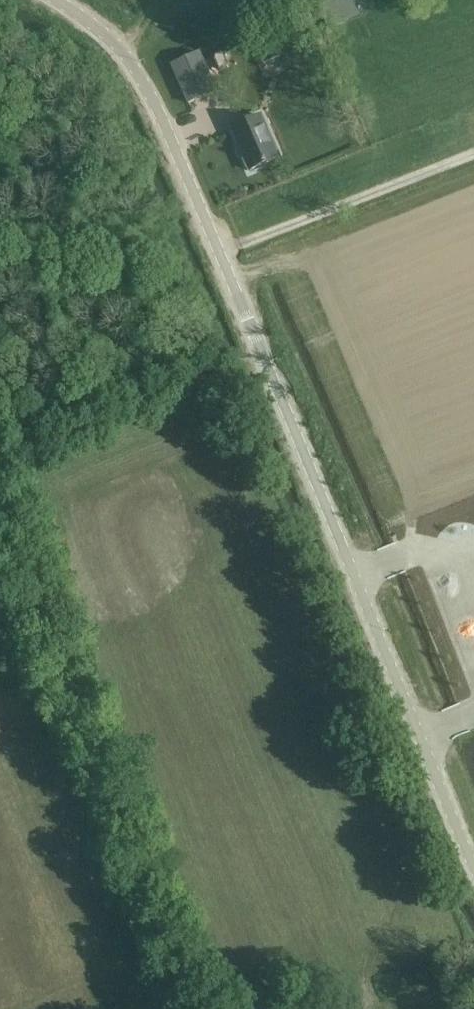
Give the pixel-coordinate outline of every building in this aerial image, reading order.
[(327,28),(360,13),(355,0),(327,0),(317,4),(327,28)] [(213,56),(219,70),(230,65),(224,51),(213,56)] [(200,52),(172,64),(189,103),(217,91),(200,52)] [(231,128),(249,170),(280,157),(261,115),(231,128)]
